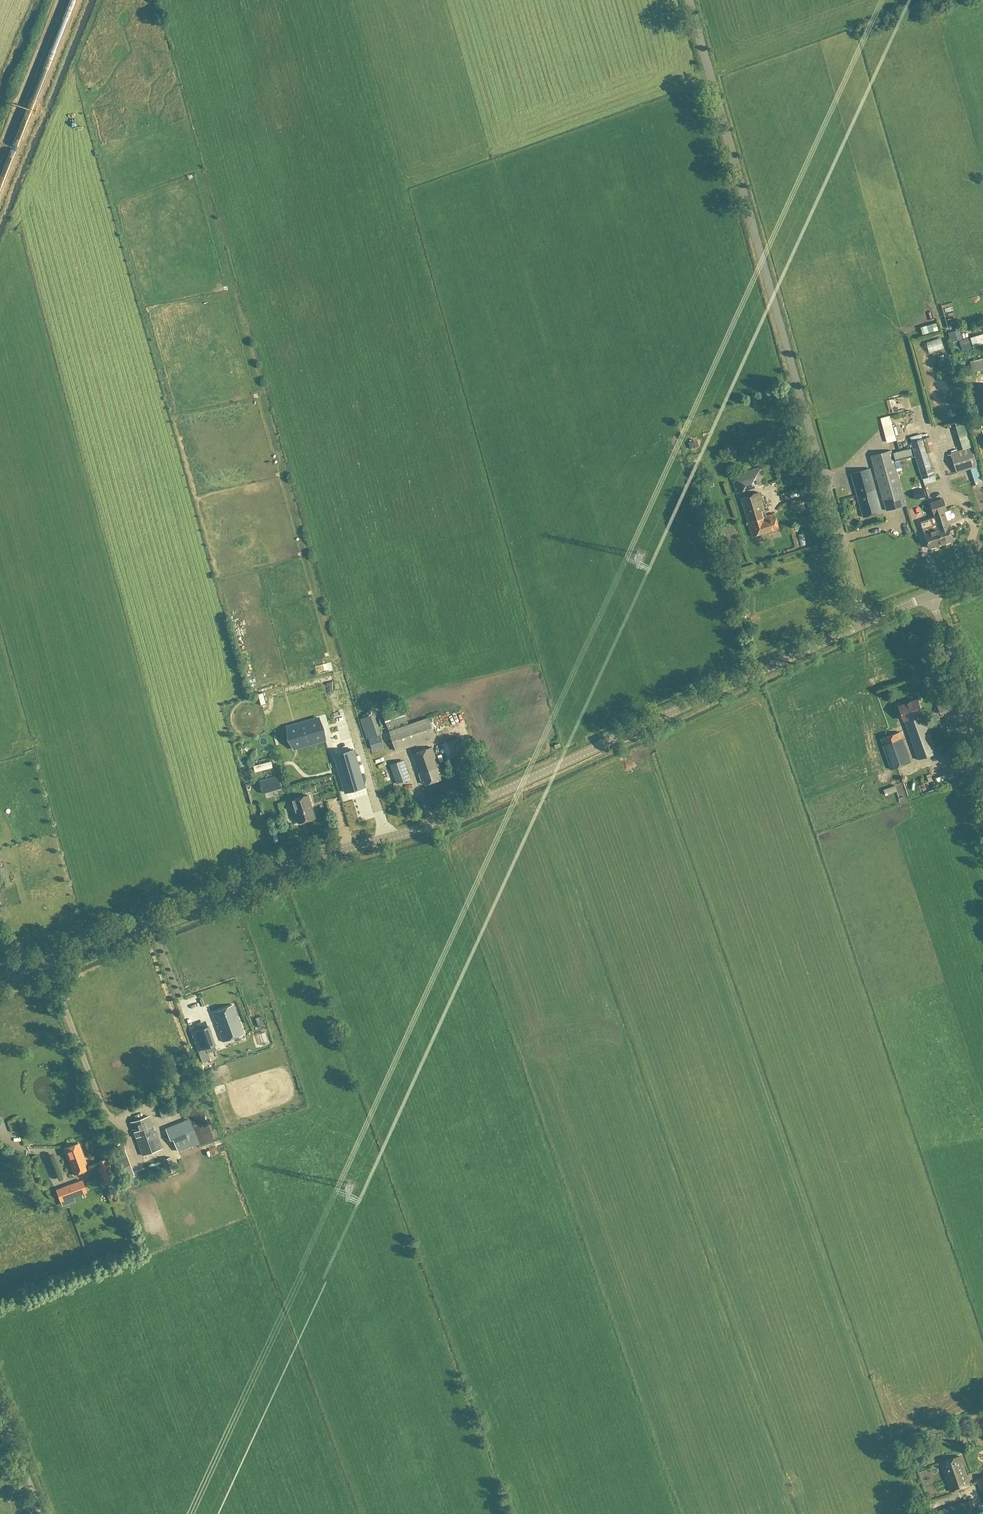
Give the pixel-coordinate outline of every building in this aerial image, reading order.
[(957,341),(963,340),(960,330),(954,332),(957,341)] [(954,332),(948,334),(951,343),(957,341),(954,332)] [(982,346),(982,334),(958,342),(962,353),(982,346)] [(969,362),(972,374),(982,371),(982,358),(969,362)] [(982,420),(982,389),(974,392),(978,405),(980,405),(981,409),(979,409),(982,420)] [(891,398),(894,409),(902,406),(899,396),(891,398)] [(889,417),(880,419),(886,443),(895,441),(889,417)] [(919,474),(933,469),(923,439),(909,443),(919,474)] [(949,455),(956,475),(978,467),(971,447),(949,455)] [(896,449),(897,457),(905,456),(905,449),(896,449)] [(878,489),(899,483),(890,451),(869,457),(878,489)] [(759,468),(730,477),(735,494),(764,485),(759,468)] [(856,495),(875,490),(869,469),(851,474),(856,495)] [(935,475),(933,469),(919,474),(921,480),(935,475)] [(899,483),(878,489),(884,512),(906,506),(901,490),(899,483)] [(913,493),(915,501),(925,498),(923,490),(921,491),(919,486),(910,488),(911,493),(913,493)] [(881,513),(875,490),(856,495),(863,518),(881,513)] [(759,493),(740,499),(752,537),(778,530),(774,515),(766,517),(759,493)] [(935,539),(937,546),(953,541),(943,512),(947,511),(943,500),(930,504),(935,518),(939,530),(938,530),(941,537),(935,539)] [(920,522),(924,535),(928,549),(937,546),(935,539),(941,537),(938,530),(939,530),(935,518),(920,522)] [(735,521),(716,527),(717,529),(714,530),(715,535),(718,534),(721,543),(724,542),(725,546),(737,542),(736,538),(740,536),(735,521)] [(903,721),(917,761),(935,754),(921,714),(922,714),(917,700),(898,707),(903,721)] [(386,712),(382,714),(388,731),(407,724),(402,707),(386,712)] [(374,718),(362,721),(370,750),(382,746),(374,718)] [(297,725),(287,728),(288,732),(293,749),(294,749),(303,746),(325,740),(319,719),(297,725)] [(427,719),(388,732),(395,751),(434,738),(427,719)] [(899,733),(879,740),(890,770),(910,763),(899,733)] [(458,739),(441,744),(447,760),(463,754),(458,739)] [(432,748),(412,755),(421,783),(423,782),(425,786),(440,780),(438,773),(441,772),(432,748)] [(353,750),(335,756),(346,793),(364,788),(353,750)] [(255,771),(272,767),(270,761),(253,766),(255,771)] [(403,761),(389,765),(396,785),(410,780),(403,761)] [(930,778),(931,785),(941,783),(939,776),(930,778)] [(271,779),(259,782),(261,789),(273,786),(274,791),(282,789),(278,777),(271,779)] [(919,791),(928,787),(926,780),(916,785),(919,791)] [(894,787),(883,791),(885,797),(896,792),(894,787)] [(307,796),(291,801),(293,809),(294,808),(299,824),(314,819),(307,796)] [(309,828),(295,830),(297,839),(311,837),(309,828)] [(233,1006),(212,1013),(222,1042),(243,1035),(233,1006)] [(193,1027),(189,1028),(190,1033),(201,1063),(209,1060),(207,1055),(214,1052),(212,1047),(214,1046),(207,1027),(194,1031),(193,1027)] [(161,1119),(178,1113),(175,1105),(157,1111),(161,1119)] [(148,1117),(130,1123),(141,1156),(160,1150),(158,1142),(157,1142),(148,1117)] [(184,1121),(165,1129),(168,1137),(169,1141),(172,1140),(175,1147),(188,1142),(190,1145),(194,1143),(188,1128),(187,1128),(184,1121)] [(78,1144),(63,1150),(73,1177),(88,1171),(78,1144)] [(170,1158),(162,1161),(167,1174),(174,1171),(170,1158)] [(107,1160),(96,1164),(104,1186),(116,1182),(107,1160)] [(155,1178),(158,1164),(142,1161),(139,1174),(155,1178)] [(178,1171),(169,1175),(171,1180),(180,1176),(178,1171)] [(81,1181),(64,1188),(69,1200),(86,1193),(81,1181)] [(959,1457),(940,1463),(949,1492),(969,1486),(959,1457)] [(936,1512),(936,1513),(968,1513),(964,1502),(936,1512)]
